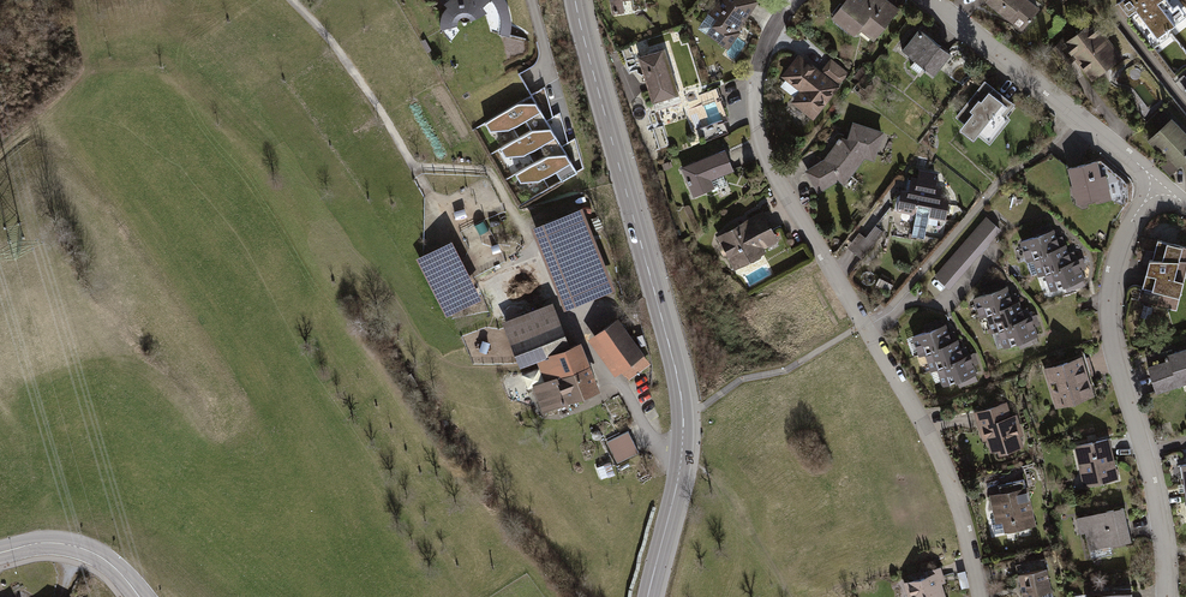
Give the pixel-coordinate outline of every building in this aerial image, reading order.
[(481,15),(493,7),(496,15),(498,23),(498,34),(510,35),(511,20),(508,9),(505,0),(446,0),(442,3),(445,8),(438,18),(439,31),(461,24),(481,15)] [(621,0),(610,0),(613,15),(624,13),(621,0)] [(757,0),(715,0),(698,24),(728,45),(759,1),(757,0)] [(830,16),(853,34),(858,29),(874,41),(900,8),(889,0),(844,0),(830,16)] [(1030,0),(984,0),(1021,30),(1040,9),(1030,0)] [(1152,48),(1168,35),(1163,29),(1184,13),(1176,1),(1171,5),(1168,0),(1117,0),(1115,1),(1152,48)] [(1093,19),(1066,41),(1062,37),(1050,50),(1066,67),(1074,60),(1092,79),(1122,55),(1093,19)] [(952,53),(919,27),(901,49),(934,76),(952,53)] [(650,108),(682,99),(667,44),(635,53),(650,108)] [(821,70),(799,53),(780,75),(799,90),(791,101),(813,120),(849,72),(831,58),(821,70)] [(867,70),(862,66),(853,77),(858,81),(867,70)] [(1015,103),(984,79),(955,117),(964,124),(959,130),(974,141),(978,136),(989,145),(1010,119),(1005,115),(1015,103)] [(528,94),(483,121),(487,128),(506,127),(523,117),(529,127),(543,118),(528,94)] [(1147,141),(1167,159),(1161,166),(1170,176),(1182,164),(1185,176),(1185,132),(1165,111),(1153,123),(1159,129),(1147,141)] [(558,143),(543,118),(529,127),(498,145),(502,152),(522,152),(537,143),(543,152),(558,143)] [(824,159),(804,170),(818,193),(838,180),(844,185),(865,157),(875,159),(884,131),(852,120),(847,138),(840,135),(824,159)] [(575,170),(558,143),(543,152),(513,170),(518,178),(536,178),(553,168),(560,179),(575,170)] [(724,146),(678,167),(691,197),(738,175),(724,146)] [(579,149),(572,151),(576,169),(584,167),(579,149)] [(1097,160),(1067,167),(1077,205),(1095,200),(1096,204),(1112,200),(1106,175),(1101,176),(1097,160)] [(938,173),(919,169),(917,177),(910,176),(908,190),(901,188),(897,211),(915,214),(911,236),(923,238),(927,217),(946,220),(949,196),(940,196),(942,185),(936,184),(938,173)] [(579,205),(528,225),(561,307),(612,287),(579,205)] [(767,207),(716,234),(734,269),(786,242),(767,207)] [(985,216),(934,276),(949,290),(1001,229),(985,216)] [(859,232),(847,248),(864,260),(884,232),(875,225),(865,237),(859,232)] [(1053,229),(1019,241),(1026,262),(1032,260),(1038,276),(1044,274),(1050,291),(1084,279),(1077,258),(1071,261),(1065,244),(1059,246),(1053,229)] [(449,239),(413,258),(443,314),(479,296),(449,239)] [(1158,240),(1153,259),(1150,259),(1142,287),(1180,297),(1185,274),(1185,247),(1158,240)] [(1007,286),(972,298),(979,319),(986,317),(991,333),(997,331),(1003,348),(1038,336),(1031,315),(1024,317),(1019,301),(1013,303),(1007,286)] [(549,300),(499,320),(517,366),(534,359),(568,346),(549,300)] [(622,369),(628,378),(650,362),(617,317),(589,337),(615,374),(622,369)] [(945,324),(910,336),(918,357),(924,355),(930,371),(936,369),(942,385),(976,373),(969,353),(963,355),(957,339),(951,341),(945,324)] [(530,385),(541,412),(598,388),(579,341),(568,346),(534,359),(543,380),(530,385)] [(1148,366),(1158,394),(1185,385),(1185,348),(1167,354),(1169,359),(1148,366)] [(1081,356),(1044,368),(1056,408),(1094,396),(1081,356)] [(1011,415),(1007,401),(973,412),(982,441),(987,441),(990,453),(998,450),(999,453),(1024,446),(1021,436),(1023,435),(1017,413),(1011,415)] [(626,430),(604,442),(615,463),(637,452),(626,430)] [(1109,437),(1073,446),(1083,487),(1119,478),(1109,437)] [(1028,486),(1025,487),(1024,480),(998,485),(999,492),(989,495),(995,523),(1002,522),(1004,532),(1036,525),(1028,486)] [(1131,541),(1124,506),(1077,518),(1080,534),(1085,533),(1089,550),(1131,541)] [(902,582),(907,596),(947,596),(942,584),(946,583),(941,566),(928,569),(930,574),(902,582)] [(1048,569),(1018,575),(1022,596),(1054,596),(1048,569)]
